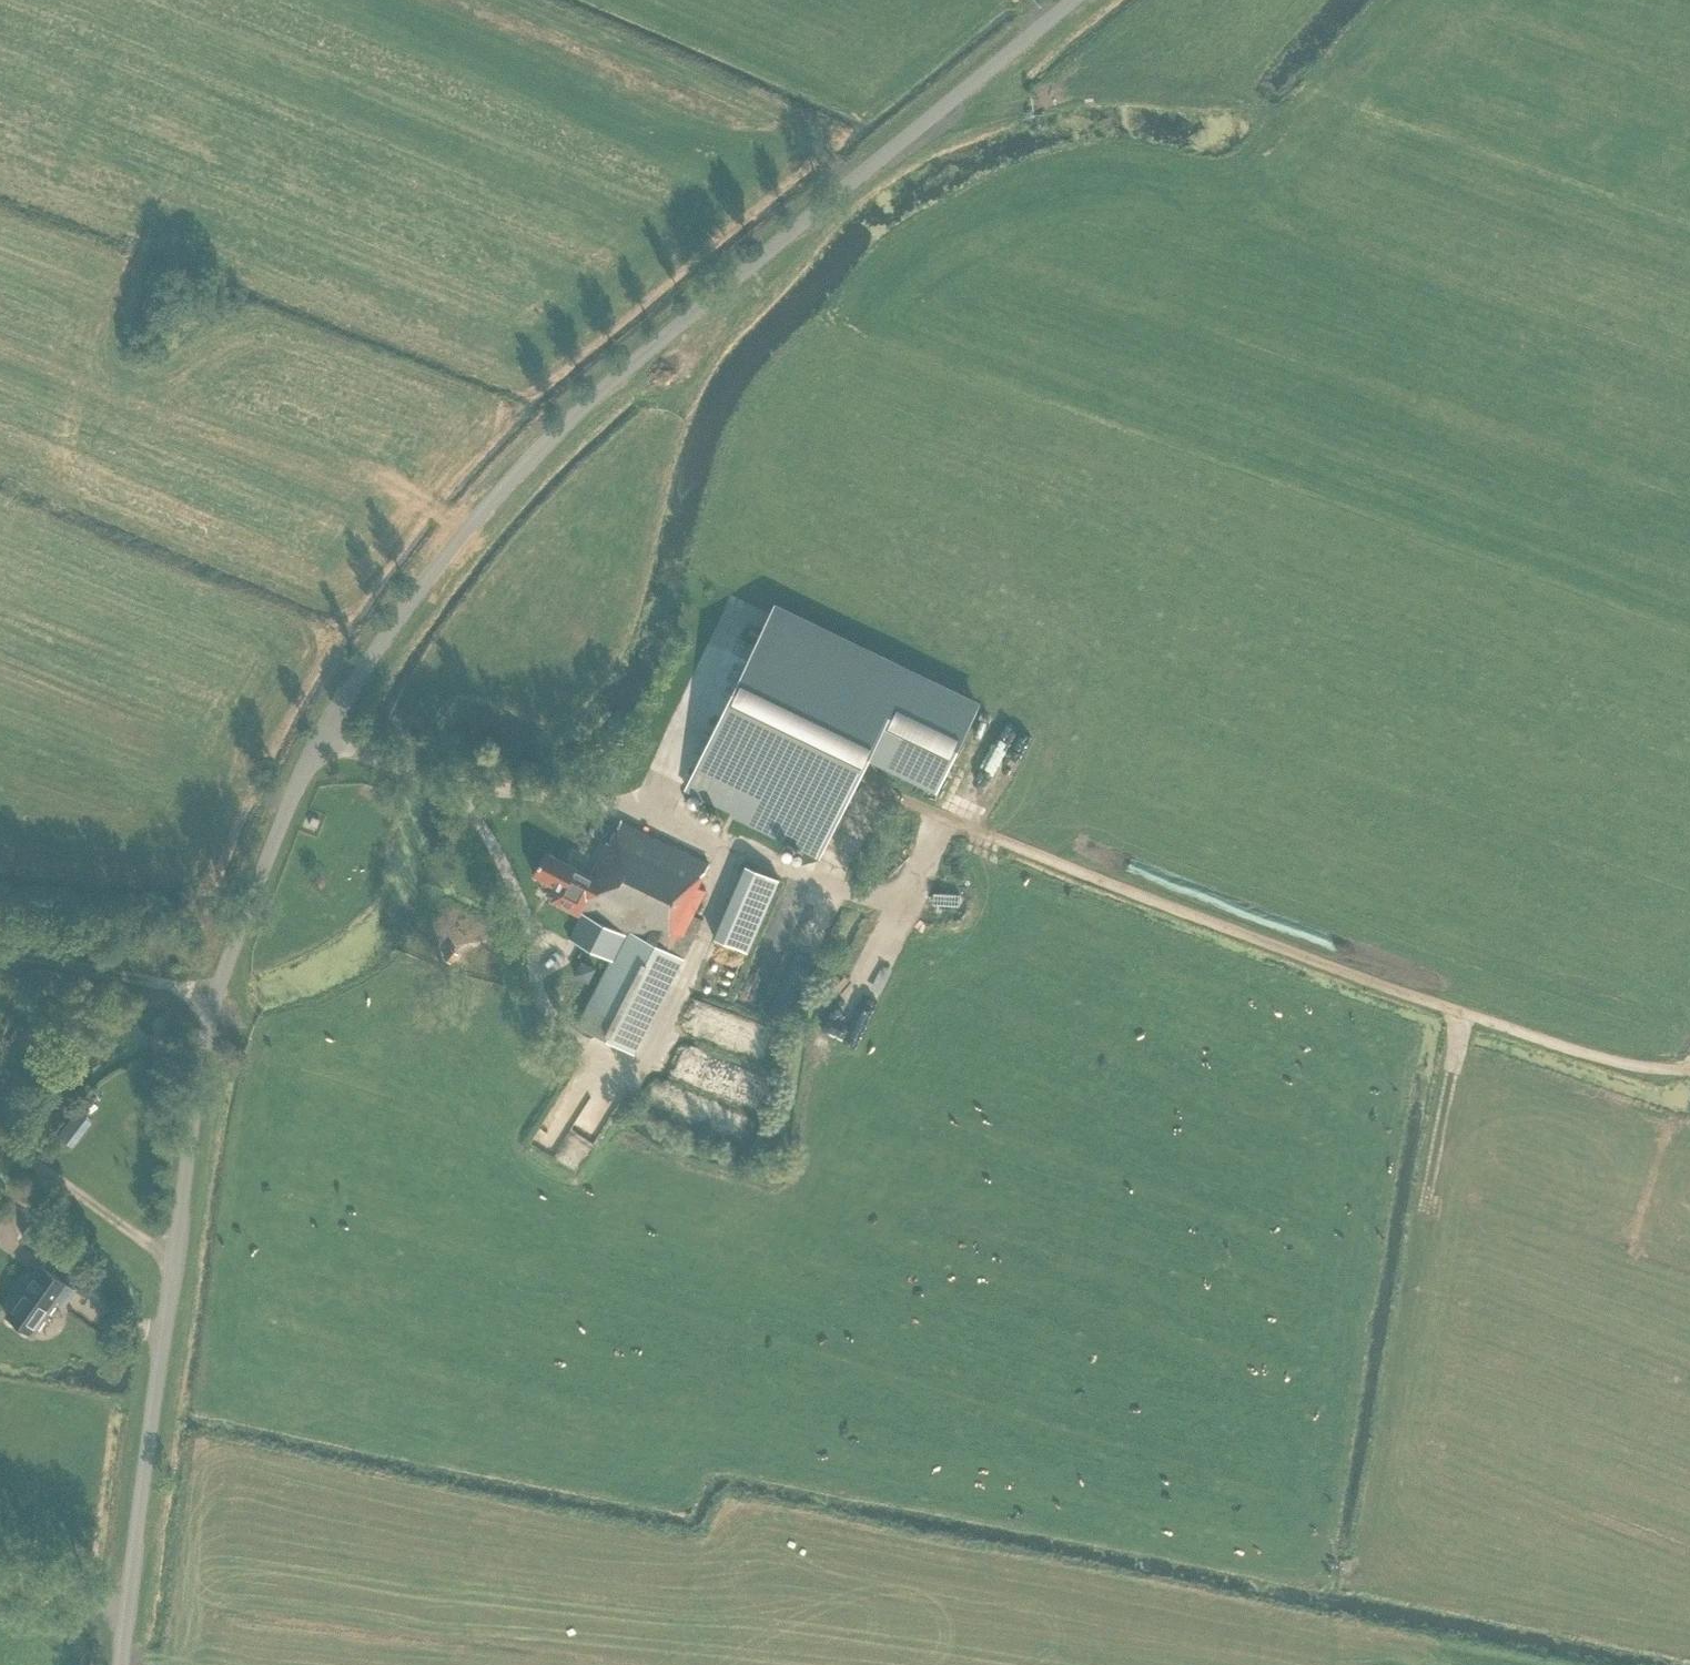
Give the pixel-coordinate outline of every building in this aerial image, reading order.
[(869,752),(939,786),(978,707),(773,608),(687,789),(820,853),(869,752)] [(710,864),(622,822),(611,843),(607,841),(590,874),(546,851),(534,874),(562,888),(556,901),(581,914),(569,938),(611,959),(578,1024),(634,1053),(704,919),(695,915),(707,890),(699,886),(710,864)] [(749,952),(771,899),(779,879),(748,864),(717,938),(749,952)] [(81,1104),(59,1128),(73,1141),(95,1118),(81,1104)] [(22,1239),(48,1257),(6,1316),(32,1334),(56,1300),(63,1304),(75,1288),(53,1273),(58,1265),(59,1265),(71,1248),(33,1222),(22,1239)]
